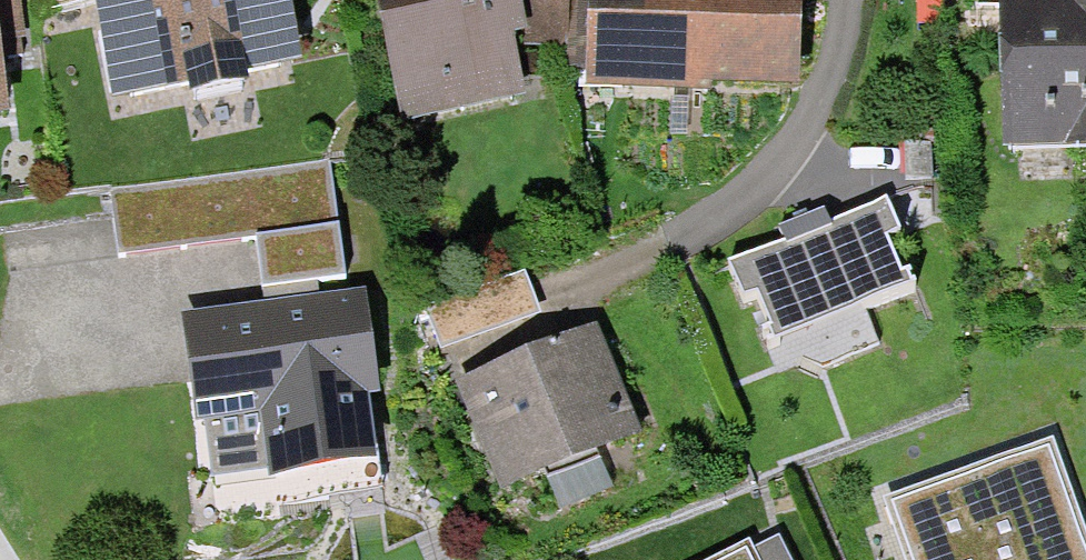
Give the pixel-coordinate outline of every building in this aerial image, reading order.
[(24,26),(19,0),(0,0),(0,30),(24,26)] [(104,103),(298,63),(285,0),(82,0),(104,103)] [(393,119),(515,97),(503,33),(523,30),(517,0),(372,0),(393,119)] [(577,85),(790,88),(792,0),(578,0),(577,85)] [(991,3),(997,151),(1085,147),(1085,0),(1055,0),(991,3)] [(316,165),(101,194),(110,258),(244,240),(251,285),(331,274),(316,165)] [(880,196),(720,262),(735,298),(748,292),(768,339),(896,286),(876,240),(895,233),(880,196)] [(361,290),(172,316),(188,429),(250,420),(258,479),(367,463),(359,400),(376,398),(361,290)] [(492,306),(437,319),(445,350),(499,337),(492,306)] [(595,329),(449,384),(490,493),(637,437),(595,329)] [(1045,448),(888,502),(909,559),(1084,559),(1045,448)] [(747,541),(709,559),(784,559),(776,543),(753,554),(747,541)]
